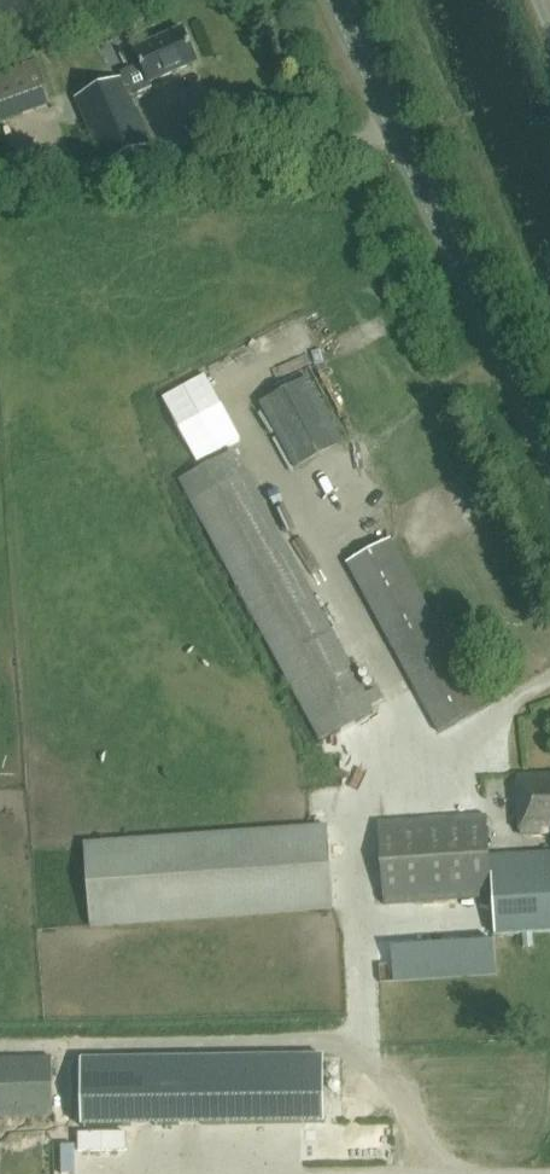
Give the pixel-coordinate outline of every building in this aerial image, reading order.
[(197,63),(183,29),(134,51),(140,65),(121,74),(123,78),(76,99),(105,166),(153,145),(132,97),(153,88),(150,83),(197,63)] [(48,86),(0,107),(0,132),(20,124),(23,131),(61,114),(48,86)] [(262,406),(296,471),(345,446),(311,380),(262,406)] [(368,697),(237,453),(183,483),(323,743),(377,714),(374,708),(387,701),(381,690),(368,697)] [(482,710),(390,540),(347,563),(439,733),(482,710)] [(518,777),(521,836),(549,835),(549,775),(518,777)] [(490,819),(382,824),(386,903),(494,897),(496,934),(549,931),(549,854),(492,857),(490,819)] [(335,911),(329,827),(86,844),(93,929),(335,911)] [(324,1056),(81,1060),(82,1127),(325,1123),(324,1056)] [(52,1058),(0,1059),(0,1117),(53,1116),(52,1058)]
